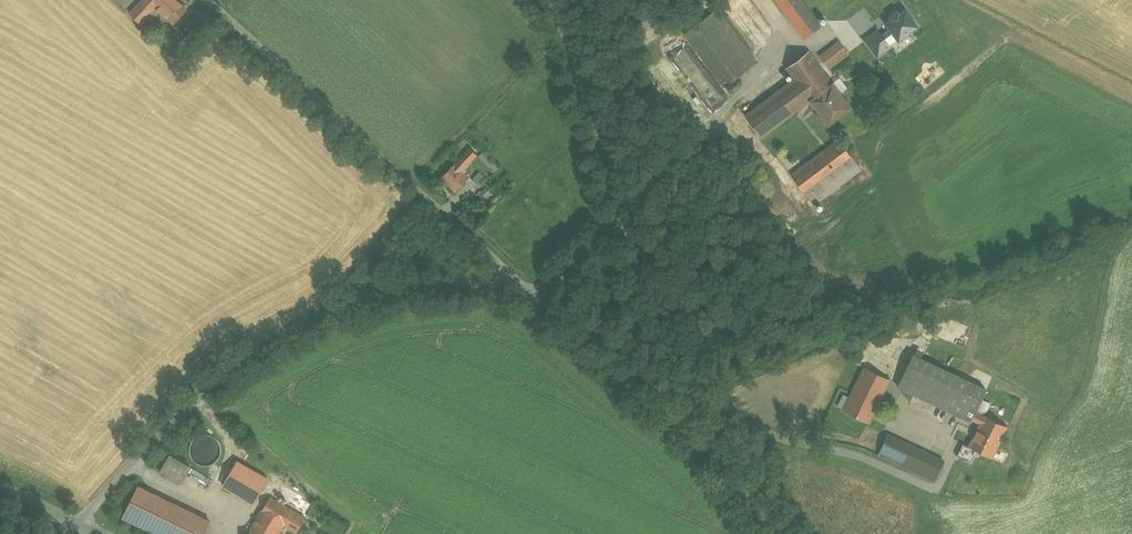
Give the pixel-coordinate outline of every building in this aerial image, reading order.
[(130,14),(140,23),(155,6),(156,6),(161,0),(143,0),(130,14)] [(156,6),(174,23),(187,8),(178,0),(161,0),(156,6)] [(802,0),(777,0),(805,38),(821,26),(802,0)] [(654,7),(630,21),(637,33),(661,19),(654,7)] [(751,54),(717,9),(708,16),(742,61),(751,54)] [(887,26),(902,46),(920,32),(905,13),(887,26)] [(742,61),(708,16),(685,33),(725,86),(748,69),(742,61)] [(867,41),(880,59),(892,50),(879,32),(867,41)] [(837,39),(817,55),(827,69),(848,53),(837,39)] [(851,107),(810,51),(787,68),(794,78),(811,100),(828,124),(851,107)] [(794,78),(745,115),(762,137),(811,100),(794,78)] [(839,139),(791,175),(814,205),(861,169),(839,139)] [(456,193),(470,179),(461,171),(477,155),(469,147),(439,177),(456,193)] [(493,173),(498,168),(482,152),(477,156),(493,173)] [(477,183),(482,174),(477,171),(471,179),(477,183)] [(480,192),(487,200),(493,195),(486,187),(480,192)] [(986,389),(913,354),(898,386),(971,421),(976,411),(986,389)] [(888,379),(864,367),(843,409),(866,421),(888,379)] [(1008,426),(984,415),(983,415),(976,411),(972,419),(980,423),(969,446),(993,457),(1008,426)] [(944,461),(888,435),(875,462),(932,488),(944,461)] [(180,483),(188,463),(164,454),(157,473),(180,483)] [(265,485),(249,475),(245,482),(228,473),(221,485),(254,504),(265,485)] [(248,533),(278,533),(284,524),(297,532),(305,518),(270,497),(248,533)] [(185,516),(181,523),(176,533),(219,533),(185,516)] [(170,517),(164,529),(173,533),(176,533),(181,523),(170,517)]
